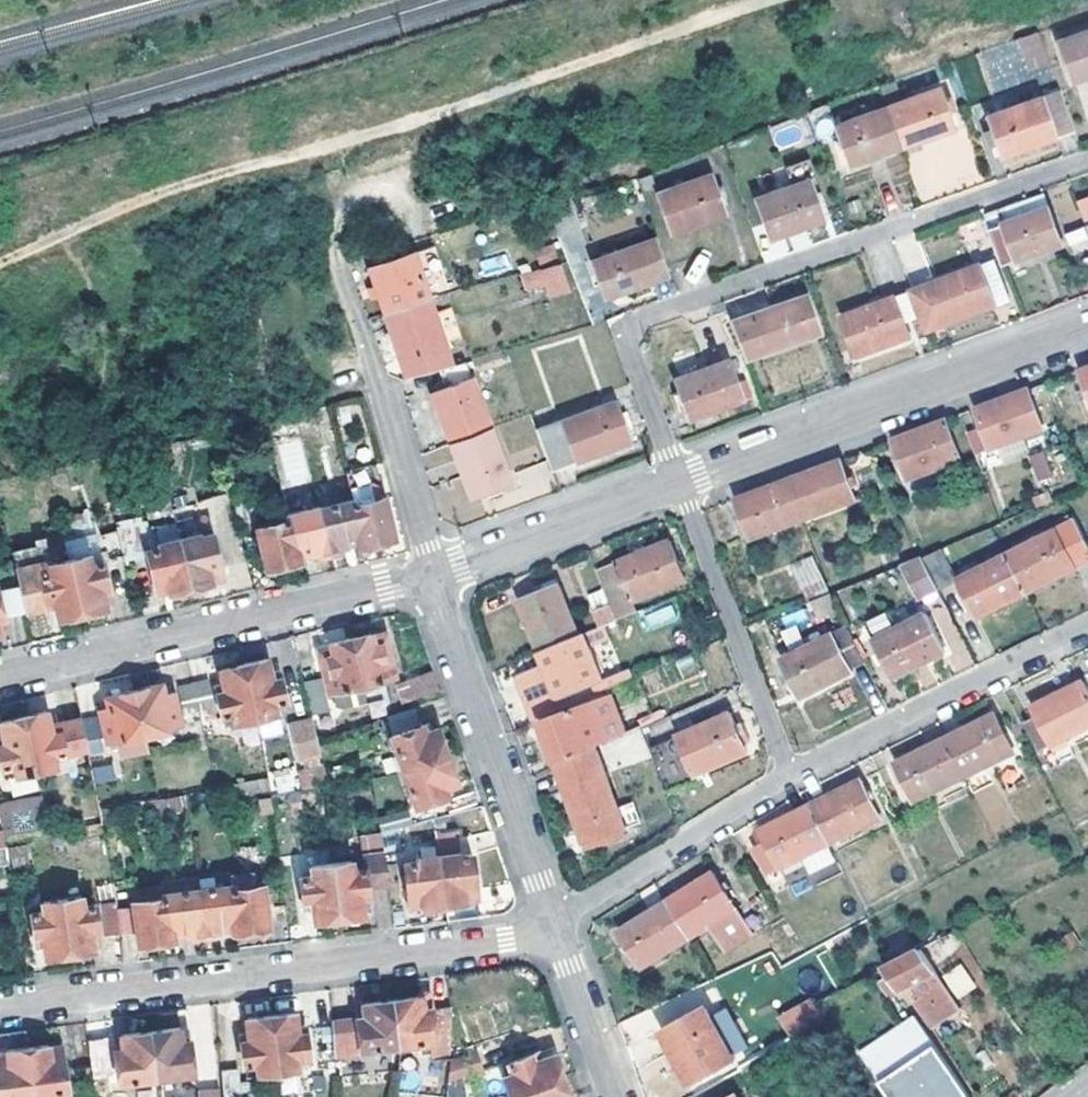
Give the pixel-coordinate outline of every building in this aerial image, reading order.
[(1087,80),(1087,33),(1060,44),(1075,85),(1087,80)] [(1033,71),(1053,65),(1042,34),(1023,40),(1033,71)] [(904,103),(898,82),(882,88),(890,108),(904,103)] [(904,148),(957,129),(943,89),(904,103),(890,108),(904,148)] [(1005,160),(1078,134),(1063,92),(990,117),(1005,160)] [(890,108),(837,125),(830,106),(808,115),(821,149),(843,140),(851,167),(904,148),(890,108)] [(920,194),(976,180),(965,136),(919,147),(924,167),(914,169),(920,194)] [(712,175),(660,195),(673,235),(727,215),(712,175)] [(652,178),(640,181),(644,190),(654,186),(652,178)] [(812,181),(757,201),(772,241),(835,220),(827,196),(818,199),(812,181)] [(1049,196),(995,215),(1000,230),(1055,210),(1049,196)] [(1075,200),(1083,221),(1087,219),(1087,196),(1075,200)] [(1000,230),(995,215),(987,217),(1006,269),(1067,245),(1055,210),(1000,230)] [(1087,246),(1087,240),(1085,227),(1066,232),(1071,250),(1087,246)] [(672,278),(659,240),(596,263),(608,299),(672,278)] [(535,250),(539,265),(558,260),(553,244),(535,250)] [(456,295),(438,248),(373,269),(379,288),(371,291),(373,300),(382,298),(387,316),(433,302),(435,302),(456,295)] [(485,277),(511,268),(506,252),(480,262),(485,277)] [(1000,262),(986,267),(1000,308),(1016,302),(1000,262)] [(563,265),(526,276),(533,292),(552,285),(557,299),(573,292),(563,265)] [(986,267),(918,292),(927,318),(933,333),(1000,308),(986,267)] [(918,292),(900,298),(909,324),(927,318),(918,292)] [(733,324),(747,360),(824,332),(811,296),(733,324)] [(900,298),(845,319),(860,359),(914,339),(909,324),(900,298)] [(387,316),(403,360),(403,361),(411,379),(444,370),(457,366),(435,302),(433,302),(387,316)] [(390,376),(404,381),(411,379),(403,361),(403,360),(386,366),(390,376)] [(731,361),(677,382),(693,422),(747,401),(731,361)] [(436,395),(455,446),(495,431),(469,363),(458,366),(457,366),(444,370),(450,390),(436,395)] [(1007,401),(978,412),(985,431),(993,453),(1047,433),(1032,391),(1007,401)] [(619,402),(541,431),(556,472),(634,444),(619,402)] [(925,431),(895,442),(910,484),(965,463),(950,422),(925,431)] [(455,446),(475,498),(515,484),(495,431),(455,446)] [(993,453),(985,431),(971,437),(979,458),(993,453)] [(1057,481),(1047,454),(1036,458),(1045,486),(1057,481)] [(790,482),(806,524),(857,504),(842,461),(815,472),(790,482)] [(350,501),(351,506),(361,543),(362,549),(380,544),(395,540),(385,497),(382,498),(373,466),(343,474),(350,501)] [(230,472),(244,526),(260,522),(247,468),(230,472)] [(33,476),(50,543),(66,538),(59,506),(52,477),(50,471),(33,476)] [(77,501),(74,491),(81,489),(77,471),(52,477),(59,506),(77,501)] [(759,493),(738,501),(754,542),(806,524),(790,482),(759,493)] [(361,543),(351,506),(350,501),(320,509),(331,550),(348,546),(361,543)] [(331,550),(320,509),(291,516),(292,521),(302,558),(315,555),(331,550)] [(285,568),(303,563),(302,558),(292,521),(258,528),(269,572),(285,568)] [(1081,522),(1011,558),(979,572),(961,582),(962,584),(981,620),(1031,595),(1087,567),(1087,536),(1081,522)] [(227,578),(217,532),(206,534),(205,530),(182,536),(194,590),(216,584),(217,581),(227,578)] [(194,590),(182,536),(160,540),(160,544),(149,547),(160,594),(170,592),(172,595),(194,590)] [(641,615),(637,604),(689,584),(675,542),(600,571),(608,593),(614,609),(620,624),(641,615)] [(941,594),(962,584),(961,582),(955,571),(946,552),(924,561),(941,594)] [(114,597),(106,562),(94,564),(91,554),(71,560),(84,615),(104,611),(103,600),(114,597)] [(808,598),(828,588),(811,555),(791,566),(808,598)] [(28,616),(62,609),(66,619),(84,615),(71,560),(18,572),(28,616)] [(941,594),(924,561),(919,563),(903,569),(921,605),(941,594)] [(961,582),(979,572),(974,563),(955,571),(961,582)] [(544,655),(584,639),(565,586),(525,603),(544,655)] [(614,609),(608,593),(593,599),(599,615),(614,609)] [(834,598),(816,604),(823,620),(842,611),(834,598)] [(645,633),(679,620),(673,603),(639,616),(645,633)] [(614,609),(599,615),(605,630),(620,624),(614,609)] [(948,655),(929,617),(879,645),(899,683),(948,655)] [(870,667),(852,632),(787,663),(806,702),(858,677),(857,673),(870,667)] [(584,639),(544,655),(549,670),(542,673),(547,688),(555,685),(558,694),(561,701),(607,683),(590,636),(584,639)] [(356,644),(366,689),(399,681),(390,640),(378,642),(377,639),(356,644)] [(324,654),(334,697),(366,689),(356,644),(337,648),(338,652),(324,654)] [(248,668),(260,721),(279,717),(276,709),(290,706),(283,675),(276,677),(273,662),(248,668)] [(225,673),(229,687),(220,688),(227,718),(240,716),(242,726),(260,721),(248,668),(225,673)] [(404,713),(444,703),(439,683),(399,692),(404,713)] [(199,687),(206,719),(208,727),(224,723),(217,684),(199,687)] [(324,685),(307,688),(314,719),(331,716),(324,685)] [(1037,710),(1041,720),(1051,740),(1055,748),(1087,732),(1087,685),(1037,710)] [(134,692),(147,747),(169,742),(167,732),(179,729),(173,698),(165,700),(162,686),(134,692)] [(206,719),(199,687),(186,690),(192,722),(206,719)] [(110,744),(122,741),(124,751),(147,747),(134,692),(108,698),(111,711),(103,714),(110,744)] [(539,723),(565,711),(561,701),(558,694),(532,705),(539,723)] [(561,767),(600,751),(609,747),(610,746),(597,706),(546,725),(561,767)] [(57,756),(91,749),(86,719),(52,725),(50,711),(26,716),(38,770),(59,765),(57,756)] [(26,716),(3,721),(6,736),(0,737),(0,751),(4,767),(17,765),(18,774),(38,770),(26,716)] [(682,739),(695,769),(699,778),(753,756),(735,716),(682,739)] [(969,782),(1019,757),(999,718),(949,743),(969,782)] [(1040,745),(1051,740),(1041,720),(1030,726),(1040,745)] [(322,762),(317,734),(315,723),(294,727),(301,766),(322,762)] [(439,728),(426,733),(423,725),(393,736),(407,772),(449,756),(439,728)] [(682,739),(654,750),(665,782),(670,795),(671,796),(701,783),(699,778),(695,769),(682,739)] [(919,807),(969,782),(949,743),(899,768),(919,807)] [(610,778),(600,751),(561,767),(570,793),(610,778)] [(446,789),(458,785),(449,756),(407,772),(420,808),(448,797),(446,789)] [(112,763),(89,769),(93,784),(116,778),(112,763)] [(322,765),(298,768),(301,787),(325,783),(322,765)] [(610,778),(570,793),(589,845),(630,831),(610,778)] [(991,830),(1011,824),(998,783),(978,790),(991,830)] [(835,849),(886,823),(866,785),(815,809),(835,849)] [(329,838),(323,796),(292,799),(294,816),(310,814),(315,840),(329,838)] [(6,829),(10,843),(16,842),(28,840),(52,835),(49,821),(48,816),(44,798),(1,807),(5,824),(6,829)] [(164,799),(162,799),(142,802),(145,827),(169,825),(164,799)] [(272,832),(268,800),(254,803),(260,834),(272,832)] [(378,812),(381,834),(406,827),(402,808),(378,812)] [(815,809),(766,835),(785,873),(835,849),(815,809)] [(12,862),(10,843),(6,829),(0,830),(0,864),(12,862)] [(31,855),(28,840),(16,842),(18,857),(31,855)] [(385,860),(383,843),(361,847),(364,863),(385,860)] [(440,853),(447,906),(466,903),(468,900),(479,899),(474,852),(462,854),(461,850),(440,853)] [(447,906),(440,853),(418,856),(419,861),(405,863),(412,908),(424,906),(427,909),(447,906)] [(333,864),(341,920),(360,918),(359,911),(370,909),(368,897),(391,893),(385,860),(364,863),(364,869),(354,870),(353,861),(333,864)] [(312,876),(300,878),(306,916),(318,915),(319,923),(341,920),(333,864),(311,867),(312,876)] [(757,937),(741,913),(718,875),(670,904),(694,941),(716,928),(731,953),(757,937)] [(231,885),(238,929),(239,934),(259,931),(273,929),(267,884),(257,886),(256,877),(240,879),(231,879),(231,885)] [(200,889),(206,932),(223,931),(238,929),(231,885),(200,889)] [(168,899),(174,937),(190,935),(206,932),(200,889),(167,894),(168,899)] [(103,938),(97,903),(85,905),(84,896),(65,899),(74,955),(98,952),(96,939),(103,938)] [(47,910),(32,913),(38,947),(47,945),(49,958),(74,955),(65,899),(45,902),(47,910)] [(174,937),(168,899),(135,904),(142,948),(153,946),(175,943),(174,937)] [(129,912),(115,914),(113,901),(101,904),(106,938),(118,937),(132,934),(129,912)] [(670,904),(622,934),(646,971),(694,941),(670,904)] [(1078,951),(1087,945),(1087,942),(1082,933),(1071,940),(1078,951)] [(964,1021),(971,1016),(928,949),(890,970),(905,994),(930,980),(938,994),(924,1002),(940,1027),(960,1015),(964,1021)] [(905,994),(890,970),(879,976),(906,1018),(916,1012),(905,994)] [(403,1047),(434,1043),(437,1059),(455,1056),(455,1049),(453,1006),(428,1010),(426,997),(398,1000),(403,1047)] [(403,1047),(398,1000),(370,1006),(372,1019),(339,1025),(344,1056),(403,1047)] [(830,1022),(821,1007),(818,1002),(802,1012),(787,1020),(798,1040),(830,1022)] [(740,1060),(734,1050),(716,1016),(711,1008),(667,1032),(695,1084),(740,1060)] [(716,1016),(734,1050),(745,1043),(727,1011),(716,1016)] [(301,1060),(315,1057),(310,1028),(302,1028),(300,1015),(276,1019),(282,1073),(302,1071),(301,1060)] [(282,1073),(276,1019),(252,1023),(254,1035),(245,1036),(250,1068),(263,1065),(264,1075),(282,1073)] [(920,1019),(865,1054),(871,1065),(862,1070),(868,1079),(878,1074),(891,1096),(969,1096),(933,1040),(920,1019)] [(162,1083),(197,1077),(193,1046),(186,1047),(182,1031),(155,1035),(162,1083)] [(127,1039),(128,1053),(120,1053),(124,1086),(162,1083),(155,1035),(127,1039)] [(109,1038),(88,1039),(92,1078),(113,1077),(109,1038)] [(66,1050),(55,1052),(54,1047),(32,1051),(38,1096),(60,1096),(59,1095),(71,1094),(66,1050)] [(506,1059),(511,1071),(502,1074),(510,1096),(565,1077),(557,1055),(543,1060),(539,1048),(506,1059)] [(473,1049),(455,1049),(455,1056),(456,1068),(481,1068),(473,1049)] [(6,1090),(7,1096),(38,1096),(32,1051),(14,1053),(14,1056),(0,1058),(0,1091),(6,1090)] [(404,1059),(399,1088),(413,1090),(418,1062),(404,1059)] [(565,1077),(510,1096),(572,1096),(565,1077)]
